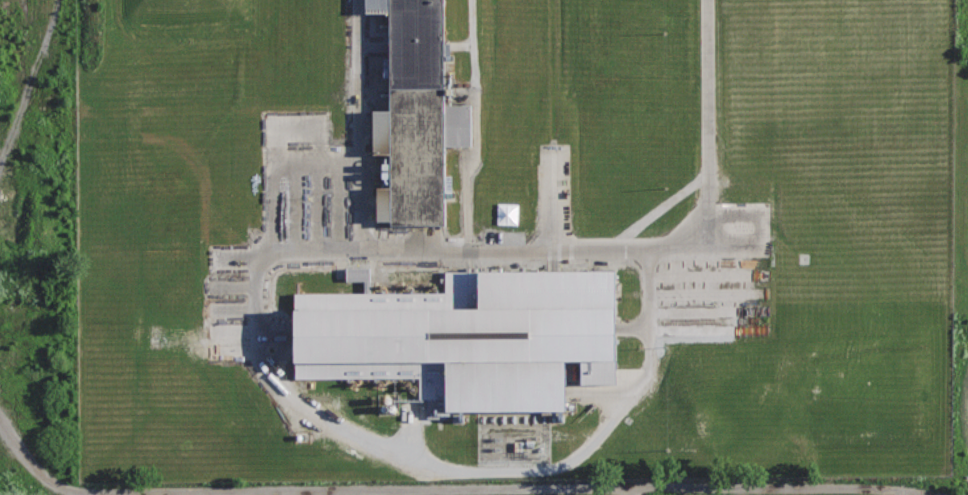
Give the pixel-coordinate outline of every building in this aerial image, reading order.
[(356,16),(382,16),(383,111),(363,111),(363,154),(386,153),(386,186),(367,186),(368,223),(446,222),(446,149),(468,149),(473,149),(472,102),(468,103),(446,103),(445,0),(356,0),(356,16)] [(366,267),(341,267),(341,281),(366,280),(366,267)] [(426,270),(426,292),(281,294),(282,383),(408,381),(408,398),(436,397),(436,409),(561,408),(561,383),(612,383),(610,268),(426,270)]
